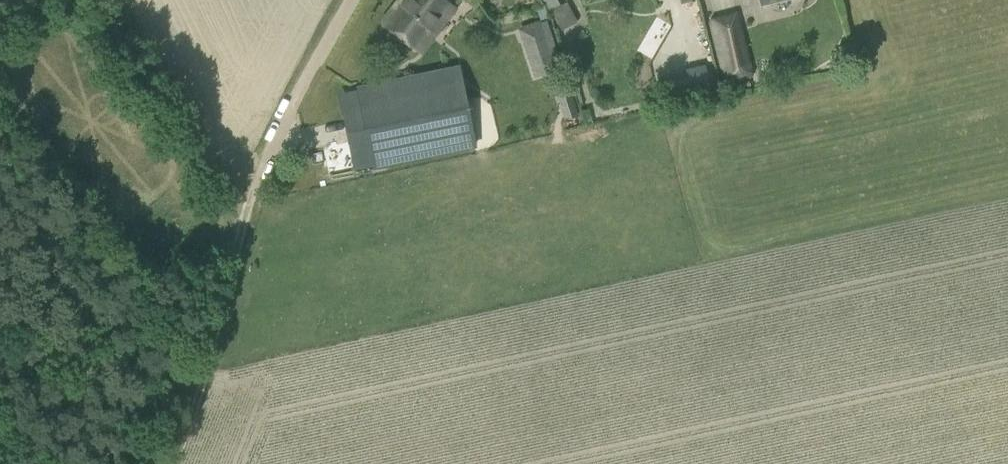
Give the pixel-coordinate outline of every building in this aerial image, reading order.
[(386,25),(421,51),(454,9),(443,0),(399,0),(382,21),(386,25)] [(557,21),(573,13),(566,0),(560,3),(558,0),(546,0),(557,21)] [(709,22),(724,81),(751,75),(736,15),(709,22)] [(518,29),(530,62),(557,52),(545,19),(518,29)] [(357,88),(373,166),(475,145),(458,67),(357,88)] [(563,80),(563,87),(566,99),(574,97),(569,78),(563,80)] [(699,83),(689,85),(691,97),(702,94),(699,83)] [(675,85),(663,88),(666,103),(679,101),(675,85)] [(347,142),(322,148),(327,175),(353,170),(347,142)]
